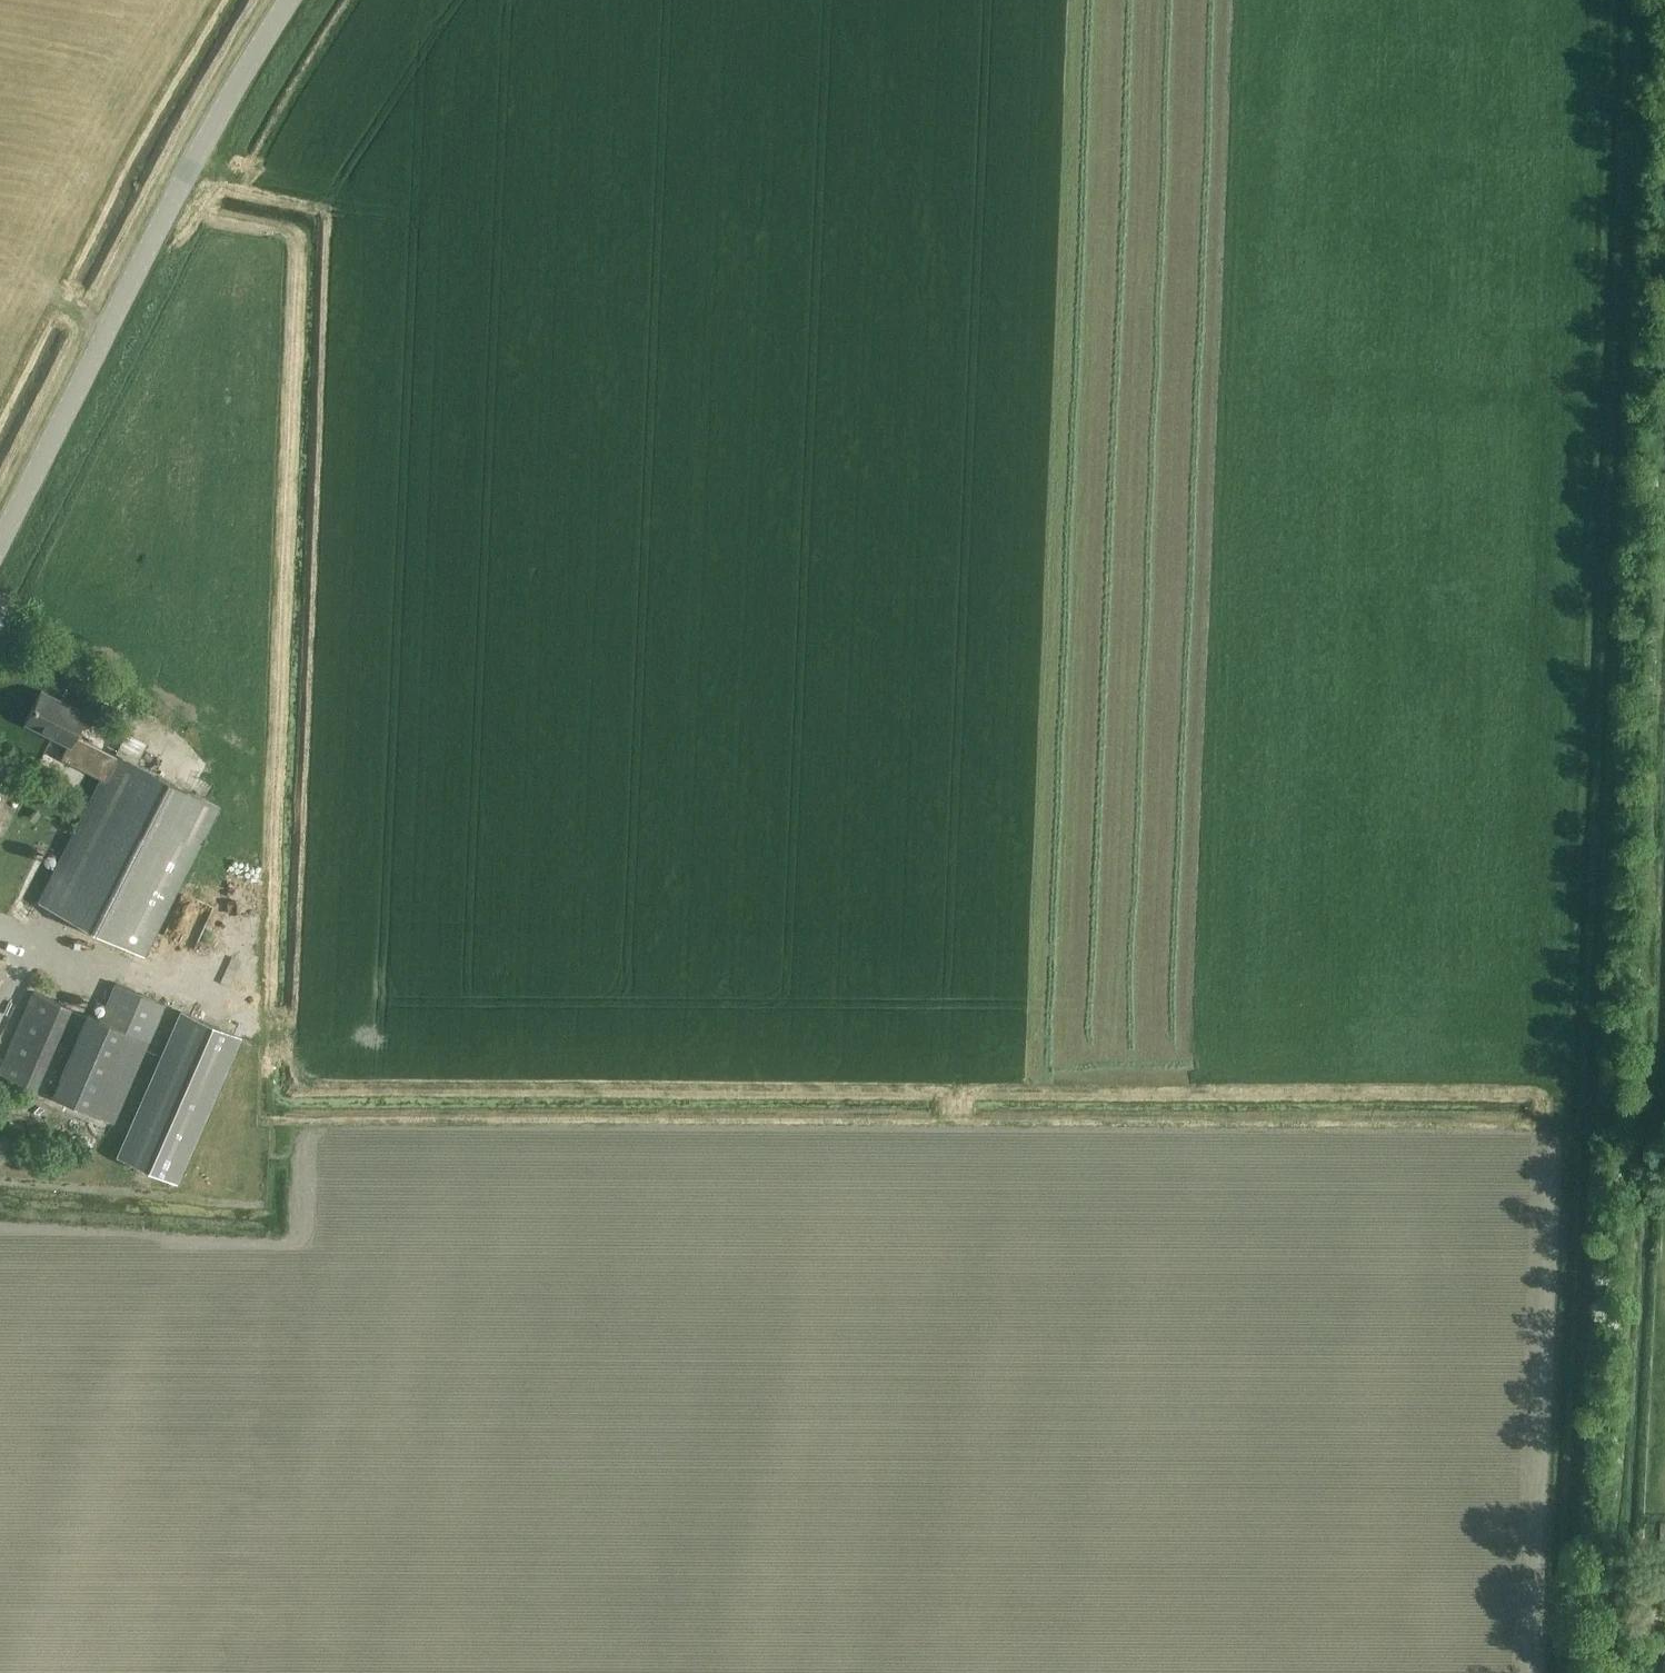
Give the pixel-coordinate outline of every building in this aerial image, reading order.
[(86,711),(41,688),(24,722),(68,744),(61,758),(101,778),(38,902),(145,955),(221,805),(137,763),(148,743),(127,732),(116,754),(75,734),(86,711)] [(166,1006),(117,985),(102,1020),(88,1014),(54,1096),(117,1122),(166,1006)] [(37,1090),(74,1008),(34,991),(0,1068),(0,1074),(37,1090)] [(242,1037),(181,1010),(117,1156),(178,1183),(242,1037)]
